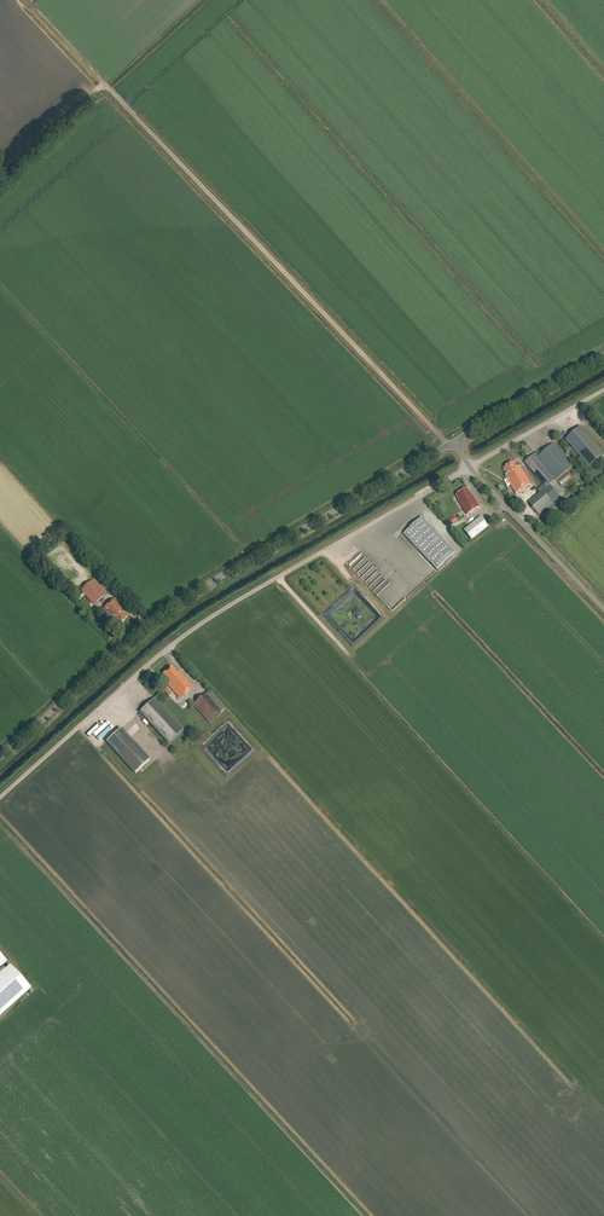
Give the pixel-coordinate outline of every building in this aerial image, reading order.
[(580,424),(564,437),(587,466),(603,452),(580,424)] [(572,466),(553,444),(541,455),(538,452),(524,463),(545,488),(528,503),(541,519),(562,501),(558,496),(563,492),(554,481),(572,466)] [(517,468),(514,463),(504,468),(507,474),(506,475),(508,479),(507,479),(507,480),(506,481),(505,483),(508,487),(511,485),(516,495),(531,485),(520,466),(517,468)] [(570,473),(561,481),(565,484),(573,476),(570,473)] [(459,500),(458,500),(467,515),(480,507),(473,497),(472,497),(467,489),(463,492),(462,492),(461,493),(460,494),(456,496),(459,500)] [(488,526),(481,517),(464,530),(472,540),(488,526)] [(455,553),(422,518),(404,535),(437,570),(455,553)] [(390,583),(362,553),(348,566),(377,596),(390,583)] [(107,593),(94,579),(81,591),(94,605),(107,593)] [(127,610),(116,598),(103,609),(114,622),(115,621),(118,625),(128,617),(124,613),(127,610)] [(176,673),(172,668),(164,675),(169,680),(166,682),(169,685),(169,686),(180,698),(178,699),(179,700),(194,687),(179,671),(176,673)] [(172,694),(167,687),(163,690),(169,697),(172,694)] [(226,708),(209,690),(193,705),(209,723),(226,708)] [(183,730),(154,698),(139,712),(168,744),(183,730)] [(135,774),(150,760),(121,728),(106,742),(135,774)] [(0,974),(0,1017),(31,989),(10,965),(0,974)]
